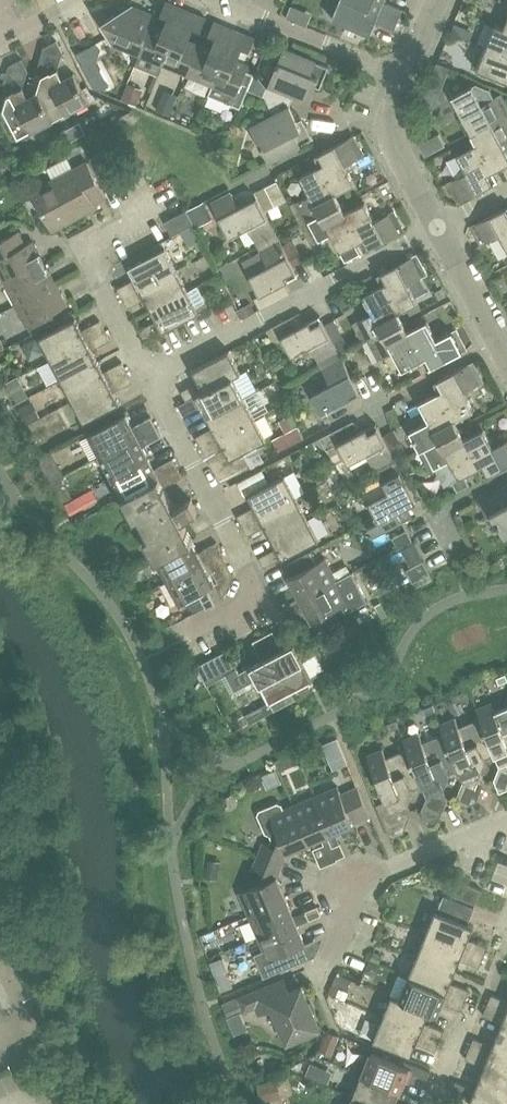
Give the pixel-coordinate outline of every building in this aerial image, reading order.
[(354,0),(340,0),(333,19),(370,34),(376,22),(394,30),(399,18),(354,0)] [(399,18),(403,9),(384,1),(385,0),(354,0),(399,18)] [(158,75),(164,62),(186,9),(166,1),(161,14),(168,17),(163,28),(153,24),(141,53),(135,66),(158,75)] [(141,53),(153,24),(156,15),(132,5),(102,21),(113,41),(141,53)] [(206,18),(186,9),(164,62),(188,72),(200,43),(189,39),(194,27),(201,30),(206,18)] [(188,72),(212,82),(234,29),(214,21),(209,34),(217,37),(212,48),(200,43),(188,72)] [(487,46),(506,55),(506,28),(504,27),(496,23),(487,46)] [(234,29),(212,82),(207,93),(241,107),(256,71),(248,68),(249,63),(238,59),(242,47),(250,50),(255,38),(234,29)] [(43,53),(61,59),(64,53),(57,40),(45,46),(43,53)] [(487,46),(477,68),(506,81),(506,55),(487,46)] [(264,95),(274,114),(290,106),(295,94),(310,101),(318,79),(323,81),(329,66),(284,48),(264,95)] [(85,54),(78,57),(85,69),(97,63),(96,61),(94,58),(85,54)] [(8,71),(26,77),(28,71),(22,58),(10,65),(8,71)] [(427,89),(440,94),(450,68),(438,63),(427,89)] [(64,78),(59,68),(44,75),(39,91),(54,119),(89,100),(74,73),(64,78)] [(506,112),(506,103),(502,93),(482,103),(473,85),(452,96),(470,130),(506,112)] [(29,97),(23,86),(9,94),(4,110),(19,137),(54,119),(39,91),(29,97)] [(160,101),(156,110),(169,115),(173,107),(160,101)] [(290,106),(274,114),(252,126),(270,161),(313,138),(305,123),(301,126),(290,106)] [(477,143),(493,171),(506,163),(506,150),(502,142),(506,140),(506,112),(470,130),(477,143)] [(315,156),(320,166),(336,194),(355,183),(345,165),(365,155),(355,135),(315,156)] [(493,171),(477,143),(458,153),(468,171),(448,181),(459,201),(498,180),(493,171)] [(8,153),(0,157),(0,174),(14,167),(8,153)] [(70,157),(47,169),(54,180),(74,219),(96,208),(94,204),(107,197),(88,162),(75,168),(70,157)] [(336,194),(320,166),(301,176),(310,194),(291,204),(301,224),(341,203),(336,194)] [(54,180),(32,191),(53,231),(74,219),(54,180)] [(231,192),(212,202),(219,217),(230,237),(249,227),(258,245),(278,235),(265,210),(257,197),(239,207),(234,196),(231,192)] [(365,202),(346,212),(360,241),(363,240),(368,249),(405,230),(394,210),(375,221),(365,202)] [(212,218),(204,203),(187,211),(196,228),(212,218)] [(346,212),(341,203),(301,224),(311,243),(331,233),(346,261),(361,253),(356,243),(360,241),(346,212)] [(471,226),(481,245),(500,235),(506,247),(506,207),(471,226)] [(165,221),(172,235),(194,224),(186,210),(165,221)] [(5,283),(45,262),(33,241),(25,245),(18,233),(0,242),(0,286),(5,283)] [(255,298),(260,309),(272,303),(266,292),(299,275),(278,235),(258,245),(268,265),(250,275),(261,295),(255,298)] [(117,288),(123,299),(177,270),(162,241),(138,253),(142,260),(129,267),(135,278),(117,288)] [(377,274),(382,284),(398,312),(418,302),(408,283),(427,273),(417,253),(377,274)] [(56,284),(45,262),(5,283),(17,304),(56,284)] [(189,291),(177,270),(123,299),(128,308),(146,298),(152,310),(189,291)] [(67,305),(56,284),(17,304),(32,333),(56,320),(52,313),(67,305)] [(403,321),(398,312),(382,284),(363,294),(373,313),(354,323),(363,342),(403,321)] [(158,333),(159,334),(200,312),(189,291),(152,310),(157,320),(139,330),(145,340),(158,333)] [(311,346),(320,364),(340,354),(320,316),(287,333),(282,321),(270,327),(276,339),(281,336),(292,356),(311,346)] [(76,318),(40,337),(51,358),(106,330),(100,320),(82,329),(76,318)] [(408,331),(422,360),(427,369),(466,349),(456,329),(437,339),(427,320),(408,331)] [(408,331),(403,321),(363,342),(374,361),(393,351),(403,370),(422,360),(408,331)] [(106,330),(51,358),(62,379),(98,360),(93,350),(111,340),(106,330)] [(179,405),(234,377),(241,373),(229,350),(193,369),(199,381),(181,390),(186,400),(179,405)] [(361,394),(340,354),(320,364),(330,384),(312,394),(323,414),(361,394)] [(98,360),(62,379),(73,400),(128,372),(122,362),(104,371),(98,360)] [(434,382),(439,392),(455,419),(474,409),(465,391),(484,381),(473,361),(434,382)] [(128,372),(73,400),(84,422),(121,403),(115,391),(133,382),(128,372)] [(234,377),(179,405),(184,415),(202,405),(207,415),(244,396),(234,377)] [(455,419),(439,392),(419,402),(429,421),(410,431),(420,450),(460,429),(455,419)] [(244,396),(207,415),(214,427),(196,436),(200,446),(255,417),(244,396)] [(18,408),(27,424),(40,416),(32,400),(18,408)] [(127,414),(91,433),(102,455),(156,427),(151,417),(133,426),(127,414)] [(273,440),(279,452),(305,439),(304,438),(292,414),(279,421),(286,433),(273,440)] [(255,417),(200,446),(206,456),(207,456),(222,448),(224,447),(230,458),(228,459),(213,467),(221,482),(252,466),(244,451),(256,444),(266,439),(255,417)] [(378,473),(398,463),(391,451),(377,423),(338,443),(349,463),(367,453),(378,473)] [(162,436),(156,427),(102,455),(113,475),(149,456),(144,446),(162,436)] [(465,438),(479,467),(484,477),(506,465),(506,440),(494,447),(484,428),(465,438)] [(465,438),(460,429),(420,450),(430,469),(450,459),(459,478),(452,481),(457,491),(469,485),(464,475),(479,467),(465,438)] [(338,444),(331,431),(321,437),(327,449),(338,444)] [(391,451),(398,463),(408,458),(401,446),(391,451)] [(113,475),(124,496),(178,468),(173,458),(155,468),(149,456),(113,475)] [(418,501),(398,463),(378,473),(387,491),(369,501),(376,514),(364,521),(373,537),(411,517),(406,508),(418,501)] [(46,472),(51,480),(56,477),(58,476),(53,468),(51,469),(46,472)] [(157,559),(193,540),(183,520),(198,512),(191,499),(176,507),(165,487),(183,477),(178,468),(124,496),(136,518),(140,516),(150,534),(145,537),(157,559)] [(243,526),(297,497),(285,475),(249,494),(255,506),(237,515),(243,526)] [(479,499),(487,515),(492,513),(505,537),(506,536),(506,485),(479,499)] [(71,514),(82,508),(76,497),(65,503),(71,514)] [(266,526),(271,536),(308,517),(297,497),(243,526),(248,535),(266,526)] [(319,539),(308,517),(271,536),(277,547),(259,557),(264,567),(278,560),(278,561),(319,539)] [(412,541),(403,523),(389,530),(398,548),(412,541)] [(157,559),(168,580),(222,551),(217,542),(199,551),(193,540),(157,559)] [(414,543),(402,549),(410,566),(423,560),(414,543)] [(235,576),(222,551),(168,580),(179,602),(199,591),(203,598),(189,606),(193,614),(207,606),(225,596),(235,576)] [(310,551),(287,563),(293,575),(290,577),(301,598),(337,580),(326,558),(316,563),(310,551)] [(406,569),(413,581),(430,572),(423,560),(406,569)] [(337,580),(301,598),(312,620),(334,609),(338,617),(355,608),(351,600),(349,602),(337,580)] [(273,630),(263,636),(291,691),(297,688),(302,696),(302,697),(312,691),(312,690),(308,682),(314,679),(311,675),(304,660),(295,642),(283,648),(273,630)] [(197,666),(196,667),(197,667),(205,682),(206,685),(225,675),(233,691),(258,678),(270,701),(274,710),(295,699),(291,691),(263,636),(253,641),(263,659),(251,665),(239,672),(227,649),(207,660),(197,666)] [(497,678),(499,684),(506,681),(506,678),(505,674),(497,678)] [(496,713),(492,703),(477,709),(481,719),(496,754),(500,764),(506,762),(506,709),(496,713)] [(424,708),(424,709),(427,715),(435,711),(433,705),(424,708)] [(250,723),(259,718),(255,709),(245,714),(250,723)] [(496,754),(481,719),(460,728),(455,718),(440,725),(444,734),(459,769),(464,780),(479,774),(485,758),(496,754)] [(388,723),(388,724),(390,730),(399,726),(397,721),(396,720),(388,723)] [(459,769),(444,734),(423,744),(419,734),(404,740),(409,750),(423,785),(427,795),(443,789),(448,774),(459,769)] [(423,785),(409,750),(387,759),(383,749),(368,755),(387,801),(376,805),(381,815),(406,804),(411,790),(423,785)] [(494,780),(499,793),(506,790),(506,780),(495,776),(494,780)] [(358,786),(341,793),(338,786),(316,795),(332,833),(371,817),(358,786)] [(459,791),(457,796),(463,809),(476,803),(478,798),(459,791)] [(316,795),(294,805),(310,843),(332,833),(316,795)] [(310,843),(294,805),(282,810),(280,806),(276,804),(259,812),(257,816),(265,833),(269,835),(272,840),(270,845),(264,843),(259,855),(282,864),(287,852),(310,843)] [(423,806),(421,811),(427,824),(439,818),(441,814),(423,806)] [(387,822),(385,826),(391,839),(404,834),(405,830),(387,822)] [(341,844),(332,847),(338,859),(346,855),(341,844)] [(277,876),(282,864),(259,855),(253,867),(264,872),(260,883),(240,892),(249,915),(287,899),(277,876)] [(476,904),(482,889),(457,879),(451,894),(476,904)] [(427,934),(484,957),(488,946),(470,939),(474,926),(468,924),(475,908),(445,896),(438,912),(436,911),(427,934)] [(287,899),(249,915),(259,937),(296,921),(287,899)] [(306,912),(310,920),(321,916),(318,907),(306,912)] [(305,944),(296,921),(259,937),(264,950),(255,954),(265,977),(300,963),(294,948),(305,944)] [(418,955),(456,971),(461,959),(480,967),(484,957),(427,934),(418,955)] [(409,978),(466,1001),(471,990),(452,982),(456,971),(418,955),(409,978)] [(261,1013),(273,1008),(288,1042),(307,1034),(306,1031),(319,1025),(302,986),(289,992),(284,978),(223,1004),(228,1017),(244,1010),(244,1012),(258,1006),(261,1013)] [(401,998),(430,1012),(438,1015),(443,1003),(462,1010),(466,1001),(409,978),(401,998)] [(488,1003),(506,1011),(506,1000),(492,994),(488,1003)] [(383,1018),(440,1042),(445,1030),(426,1023),(430,1012),(401,998),(392,995),(383,1018)] [(488,1003),(483,1015),(502,1022),(498,1033),(506,1037),(506,1011),(488,1003)] [(440,1042),(383,1018),(374,1040),(412,1056),(417,1043),(436,1051),(440,1042)] [(329,1031),(321,1051),(332,1055),(340,1035),(329,1031)] [(470,1048),(506,1063),(506,1037),(498,1033),(493,1045),(474,1037),(470,1048)] [(470,1048),(466,1058),(484,1066),(480,1078),(506,1089),(506,1063),(470,1048)] [(363,1074),(401,1091),(406,1079),(424,1087),(428,1076),(415,1071),(416,1070),(372,1052),(363,1074)] [(401,1091),(363,1074),(353,1097),(371,1103),(402,1103),(396,1102),(401,1091)] [(480,1078),(475,1089),(456,1081),(451,1092),(466,1097),(465,1098),(480,1103),(506,1103),(506,1089),(480,1078)] [(258,1085),(261,1103),(282,1099),(279,1081),(258,1085)]
